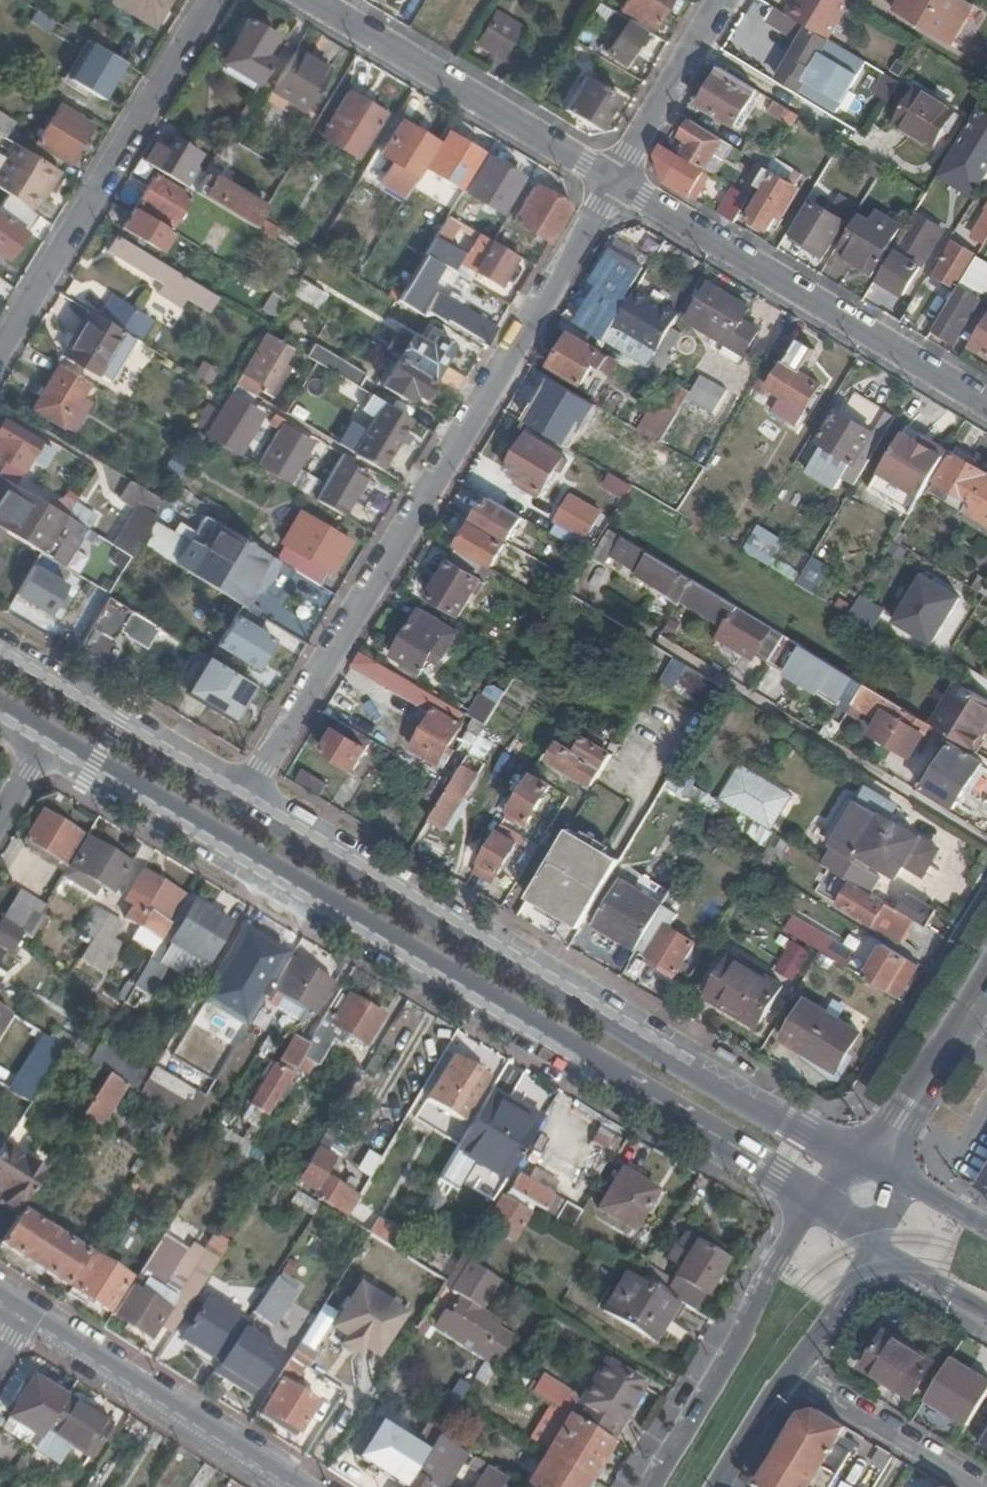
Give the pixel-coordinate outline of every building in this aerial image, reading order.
[(151,21),(164,0),(116,0),(151,21)] [(619,10),(634,19),(633,22),(638,25),(638,24),(657,34),(662,26),(655,22),(668,0),(625,0),(619,10)] [(783,12),(830,40),(852,3),(847,0),(799,0),(798,1),(796,0),(790,0),(783,12)] [(971,10),(953,0),(900,0),(893,10),(950,45),(971,10)] [(867,3),(863,10),(869,13),(873,6),(867,3)] [(809,74),(821,81),(842,47),(830,40),(783,12),(774,6),(766,20),(800,40),(778,76),(800,91),(809,74)] [(37,9),(30,20),(50,32),(57,21),(37,9)] [(495,15),(477,44),(501,58),(519,29),(495,15)] [(233,37),(237,42),(222,65),(256,87),(271,61),(272,60),(263,55),(274,37),(245,18),(233,37)] [(611,34),(616,37),(605,53),(622,63),(641,32),(624,23),(618,33),(614,30),(611,34)] [(296,50),(283,42),(272,60),(271,61),(284,69),(296,50)] [(121,66),(89,46),(69,78),(102,97),(121,66)] [(296,50),(284,69),(271,92),(304,112),(329,72),(310,60),(311,58),(297,49),(296,50)] [(723,110),(740,121),(758,91),(723,70),(702,104),(720,115),(723,110)] [(617,96),(582,76),(563,109),(597,129),(617,96)] [(955,110),(918,89),(897,123),(933,145),(955,110)] [(348,90),(321,134),(358,157),(385,113),(348,90)] [(775,102),(769,112),(795,128),(801,118),(775,102)] [(90,125),(57,105),(36,141),(69,161),(90,125)] [(975,199),(986,180),(986,109),(980,105),(937,176),(975,199)] [(0,114),(0,132),(5,135),(14,122),(0,114)] [(684,154),(708,169),(726,141),(692,121),(682,137),(691,142),(684,154)] [(401,123),(382,153),(399,164),(418,176),(437,145),(401,123)] [(481,154),(447,134),(427,168),(460,188),(481,154)] [(181,138),(176,135),(166,150),(171,154),(181,138)] [(166,150),(154,143),(143,162),(182,185),(203,151),(181,138),(171,154),(166,150)] [(778,155),(754,141),(747,154),(760,162),(770,168),(778,155)] [(13,143),(0,166),(0,191),(5,195),(26,211),(36,194),(43,183),(49,186),(58,171),(13,143)] [(659,154),(665,182),(691,197),(706,173),(663,147),(659,154)] [(873,161),(862,154),(855,165),(866,172),(873,161)] [(212,158),(207,155),(187,188),(192,191),(193,189),(203,174),(212,158)] [(487,157),(466,191),(500,212),(521,177),(487,157)] [(886,169),(873,161),(866,172),(880,179),(886,169)] [(770,168),(760,162),(742,191),(752,197),(768,171),(770,168)] [(399,164),(387,183),(406,195),(418,176),(399,164)] [(768,171),(752,197),(741,215),(768,232),(780,214),(786,218),(795,203),(789,200),(796,188),(768,171)] [(201,196),(219,208),(253,227),(265,207),(253,200),(214,176),(212,179),(203,174),(193,189),(202,194),(201,196)] [(189,199),(153,177),(137,203),(173,225),(189,199)] [(49,186),(43,183),(36,194),(42,198),(49,186)] [(535,185),(514,220),(548,241),(569,207),(569,206),(535,185)] [(273,195),(260,187),(253,200),(265,207),(273,195)] [(742,191),(737,188),(720,215),(735,224),(741,215),(752,197),(742,191)] [(5,195),(0,202),(0,256),(4,259),(35,217),(26,211),(5,195)] [(938,212),(924,203),(917,215),(931,225),(938,212)] [(827,256),(840,235),(844,238),(856,219),(846,213),(841,221),(815,205),(796,237),(827,256)] [(122,227),(160,250),(171,232),(134,209),(122,227)] [(443,224),(466,237),(471,229),(448,215),(443,224)] [(931,225),(917,215),(887,265),(892,268),(882,282),(905,297),(944,233),(931,225)] [(871,226),(861,220),(841,253),(874,274),(894,242),(893,241),(900,230),(877,216),(871,226)] [(975,238),(985,245),(986,242),(986,217),(975,238)] [(261,219),(255,229),(293,251),(298,241),(280,231),(261,219)] [(459,263),(498,287),(517,257),(492,242),(476,233),(463,256),(434,238),(424,254),(454,272),(459,263)] [(184,300),(206,312),(215,297),(116,238),(107,253),(143,274),(159,284),(161,286),(155,297),(178,310),(184,300)] [(956,244),(937,276),(960,289),(962,285),(978,258),(956,244)] [(613,249),(591,283),(601,289),(579,326),(606,342),(613,330),(627,308),(629,304),(624,302),(644,269),(613,249)] [(370,255),(366,253),(359,264),(363,266),(370,255)] [(454,272),(424,254),(396,300),(418,313),(425,301),(421,298),(434,278),(438,280),(441,279),(450,283),(456,273),(454,272)] [(978,258),(962,285),(982,297),(983,298),(986,292),(986,264),(978,258)] [(316,309),(326,293),(300,276),(290,291),(316,309)] [(719,330),(717,333),(745,351),(765,319),(749,309),(751,305),(711,280),(689,316),(700,323),(702,320),(719,330)] [(937,331),(955,343),(982,297),(962,285),(960,289),(953,300),(955,302),(937,331)] [(630,311),(621,326),(659,351),(662,346),(680,317),(637,290),(629,304),(627,308),(630,311)] [(272,292),(261,311),(274,318),(285,299),(272,292)] [(437,294),(428,308),(481,341),(489,326),(459,307),(447,300),(437,294)] [(451,294),(447,300),(459,307),(463,300),(451,294)] [(113,296),(99,318),(120,332),(134,340),(141,344),(155,322),(113,296)] [(90,313),(63,356),(94,374),(120,332),(99,318),(90,313)] [(971,346),(986,356),(986,320),(971,346)] [(495,330),(489,326),(481,341),(486,344),(495,330)] [(394,357),(398,359),(434,380),(457,395),(466,380),(441,365),(452,347),(437,338),(431,348),(398,327),(383,350),(394,357)] [(613,330),(606,342),(635,360),(641,348),(613,330)] [(134,340),(120,332),(94,374),(108,383),(134,340)] [(255,369),(249,378),(266,389),(275,395),(292,367),(283,361),(291,348),(265,332),(256,348),(264,353),(255,369)] [(551,367),(582,386),(592,368),(601,355),(570,336),(551,367)] [(775,363),(784,368),(772,389),(781,395),(772,411),(787,420),(793,412),(803,418),(822,387),(801,374),(816,351),(800,342),(797,346),(786,339),(773,361),(775,363)] [(306,357),(315,362),(359,388),(366,376),(314,344),(306,357)] [(662,346),(659,351),(649,368),(661,376),(675,354),(662,346)] [(264,353),(256,348),(246,364),(255,369),(264,353)] [(383,350),(379,355),(391,362),(394,357),(383,350)] [(609,360),(601,355),(592,368),(601,373),(609,360)] [(414,392),(423,397),(434,380),(398,359),(382,386),(408,402),(414,392)] [(784,368),(775,363),(759,389),(768,395),(772,389),(784,368)] [(52,379),(33,410),(62,428),(81,398),(78,396),(84,387),(64,374),(58,384),(52,379)] [(701,378),(691,394),(687,401),(713,417),(726,394),(701,378)] [(668,380),(659,394),(670,400),(683,408),(687,401),(691,394),(668,380)] [(359,409),(375,418),(361,443),(354,455),(380,470),(411,420),(367,394),(359,409)] [(842,415),(839,413),(820,443),(857,465),(889,413),(856,394),(842,415)] [(253,412),(227,397),(204,434),(230,450),(253,412)] [(89,403),(81,398),(62,428),(70,434),(89,403)] [(683,408),(670,400),(665,409),(678,417),(683,408)] [(678,417),(665,409),(659,419),(672,427),(678,417)] [(659,419),(650,413),(639,431),(660,445),(672,427),(659,419)] [(201,437),(209,424),(202,419),(194,433),(201,437)] [(321,420),(315,431),(345,449),(354,455),(361,443),(321,420)] [(22,472),(28,461),(42,470),(52,453),(3,424),(0,429),(0,459),(22,472)] [(306,441),(280,427),(257,466),(283,481),(306,441)] [(905,435),(881,475),(922,499),(950,452),(934,442),(930,449),(905,435)] [(563,458),(527,436),(507,468),(543,491),(563,458)] [(937,482),(950,490),(960,496),(958,500),(962,503),(967,506),(970,502),(972,504),(986,480),(986,474),(955,454),(937,482)] [(350,460),(342,455),(315,500),(339,515),(363,475),(347,465),(350,460)] [(631,485),(634,486),(659,501),(677,474),(679,471),(667,463),(654,483),(639,473),(631,485)] [(685,478),(677,474),(659,501),(667,506),(685,478)] [(966,513),(963,517),(980,528),(983,522),(986,524),(986,480),(972,504),(974,505),(971,509),(966,513)] [(117,502),(135,513),(114,548),(130,558),(138,545),(163,504),(128,483),(117,502)] [(10,484),(0,499),(0,529),(1,530),(48,559),(71,522),(65,519),(46,506),(10,484)] [(960,496),(950,490),(943,502),(957,510),(962,503),(958,500),(960,496)] [(186,494),(180,504),(199,515),(205,505),(186,494)] [(47,503),(46,506),(65,519),(75,503),(67,498),(47,503)] [(476,519),(509,539),(522,519),(489,498),(476,519)] [(600,516),(571,498),(555,524),(585,542),(600,516)] [(95,515),(75,503),(65,519),(71,522),(86,531),(95,515)] [(276,545),(281,549),(274,561),(318,587),(325,575),(329,578),(348,549),(294,515),(276,545)] [(268,558),(203,519),(174,567),(238,607),(268,558)] [(555,524),(551,531),(580,550),(585,542),(555,524)] [(769,566),(785,539),(758,524),(743,551),(769,566)] [(505,546),(472,526),(458,549),(479,562),(491,569),(505,546)] [(903,530),(901,534),(895,543),(901,546),(909,534),(903,530)] [(637,572),(637,574),(658,586),(683,602),(695,583),(612,533),(594,563),(605,570),(613,558),(637,572)] [(114,548),(107,544),(84,581),(108,596),(129,560),(130,558),(114,548)] [(482,581),(471,574),(479,562),(458,549),(429,596),(459,615),(482,581)] [(812,555),(796,582),(813,592),(829,565),(812,555)] [(138,565),(129,560),(108,596),(107,597),(115,602),(138,565)] [(52,615),(69,581),(33,562),(16,596),(52,615)] [(960,598),(922,575),(893,622),(932,645),(960,598)] [(980,576),(973,589),(982,594),(986,586),(986,580),(980,576)] [(726,628),(721,638),(767,667),(769,664),(784,638),(736,608),(695,583),(683,602),(726,628)] [(658,586),(654,592),(680,607),(683,602),(658,586)] [(873,629),(886,610),(862,594),(849,613),(873,629)] [(73,653),(105,673),(118,652),(114,649),(112,643),(118,633),(141,648),(155,626),(131,611),(115,602),(107,597),(106,597),(73,653)] [(273,639),(261,631),(266,623),(242,609),(218,648),(255,670),(273,639)] [(431,656),(445,664),(463,635),(422,610),(392,658),(419,674),(431,656)] [(842,699),(837,707),(849,714),(859,721),(864,712),(897,732),(888,745),(910,758),(916,750),(921,753),(929,742),(924,738),(931,725),(927,723),(785,637),(784,638),(769,664),(787,675),(791,668),(805,677),(842,699)] [(352,664),(403,696),(411,684),(359,653),(352,664)] [(675,659),(661,682),(710,714),(726,689),(675,659)] [(791,668),(787,675),(800,684),(805,677),(791,668)] [(927,723),(931,725),(948,736),(973,751),(986,729),(983,726),(986,719),(986,701),(954,681),(927,723)] [(247,698),(223,682),(204,714),(228,729),(247,698)] [(499,709),(480,698),(467,718),(472,721),(486,730),(499,709)] [(461,728),(435,712),(412,751),(438,766),(446,753),(452,757),(454,752),(449,748),(461,728)] [(589,724),(571,713),(562,728),(575,736),(578,730),(583,733),(589,724)] [(986,729),(973,751),(979,754),(986,741),(986,719),(983,726),(986,729)] [(486,730),(472,721),(457,746),(471,755),(486,730)] [(341,725),(337,732),(367,750),(371,743),(341,725)] [(324,753),(354,771),(367,750),(337,732),(324,753)] [(591,788),(601,772),(603,773),(613,758),(601,750),(606,744),(591,734),(576,755),(559,745),(549,762),(591,788)] [(615,739),(608,750),(615,754),(622,744),(615,739)] [(985,767),(952,747),(924,791),(958,812),(985,767)] [(510,763),(498,756),(490,768),(503,777),(510,763)] [(469,757),(449,790),(439,808),(429,824),(445,833),(485,766),(469,757)] [(302,769),(295,779),(321,795),(328,785),(302,769)] [(742,770),(721,804),(725,807),(773,835),(793,801),(742,770)] [(698,802),(697,805),(718,818),(725,807),(721,804),(674,774),(668,784),(698,802)] [(511,815),(529,826),(551,789),(533,779),(511,815)] [(449,790),(433,781),(423,798),(439,808),(449,790)] [(870,791),(825,866),(835,872),(854,884),(883,902),(899,876),(901,877),(908,866),(922,875),(928,866),(931,867),(941,852),(891,821),(899,808),(870,791)] [(44,815),(26,843),(31,846),(69,869),(86,841),(44,815)] [(620,862),(569,830),(526,900),(578,931),(620,862)] [(500,834),(481,865),(498,876),(517,846),(500,834)] [(128,866),(86,841),(69,869),(66,874),(64,877),(91,895),(97,886),(111,895),(128,866)] [(69,869),(31,846),(28,851),(66,874),(69,869)] [(854,884),(835,872),(822,894),(840,906),(854,884)] [(145,875),(120,917),(128,922),(161,943),(188,900),(145,875)] [(620,882),(594,923),(638,950),(663,908),(620,882)] [(840,906),(900,943),(914,920),(900,911),(899,911),(883,902),(854,884),(840,906)] [(45,907),(22,892),(2,923),(32,941),(46,920),(40,915),(45,907)] [(910,894),(900,911),(914,920),(929,929),(939,912),(910,894)] [(207,965),(231,926),(197,905),(172,944),(207,965)] [(671,929),(679,916),(664,907),(663,908),(638,950),(648,956),(646,961),(653,965),(656,961),(678,974),(696,944),(671,929)] [(94,909),(79,933),(93,941),(108,917),(94,909)] [(108,917),(93,941),(80,961),(106,976),(125,946),(114,939),(122,926),(108,917)] [(161,943),(128,922),(120,934),(133,943),(125,956),(145,969),(161,943)] [(2,924),(1,925),(12,939),(16,932),(2,924)] [(12,939),(1,925),(0,927),(0,958),(12,939)] [(247,929),(206,996),(244,1019),(284,952),(247,929)] [(825,933),(816,948),(825,954),(844,965),(853,950),(825,933)] [(777,971),(797,982),(814,951),(793,940),(777,971)] [(145,969),(136,984),(148,991),(170,954),(163,950),(166,946),(161,943),(145,969)] [(919,967),(885,945),(865,978),(899,999),(919,967)] [(864,957),(853,950),(844,965),(859,974),(862,968),(859,966),(864,957)] [(635,955),(622,974),(632,980),(645,962),(635,955)] [(762,1025),(785,985),(734,955),(710,995),(762,1025)] [(333,988),(290,961),(265,1002),(302,1025),(316,1017),(333,988)] [(350,998),(333,1025),(325,1020),(308,1048),(302,1057),(312,1063),(316,1066),(332,1040),(339,1044),(345,1034),(367,1048),(384,1019),(350,998)] [(862,1036),(809,1003),(785,1041),(838,1074),(862,1036)] [(10,1017),(0,1011),(0,1032),(10,1017)] [(92,1056),(53,1032),(48,1041),(63,1050),(86,1065),(92,1056)] [(46,1039),(40,1049),(57,1060),(63,1050),(48,1041),(46,1039)] [(295,1040),(282,1061),(294,1069),(302,1057),(308,1048),(295,1040)] [(92,1056),(86,1065),(106,1077),(124,1088),(137,1096),(151,1074),(100,1042),(92,1056)] [(312,1063),(302,1057),(294,1069),(291,1074),(301,1080),(312,1063)] [(459,1125),(485,1084),(452,1064),(427,1104),(459,1125)] [(351,1067),(337,1090),(348,1097),(362,1074),(351,1067)] [(232,1143),(224,1138),(219,1146),(221,1148),(239,1159),(287,1081),(269,1069),(259,1084),(261,1086),(246,1111),(250,1114),(232,1143)] [(124,1088),(106,1077),(82,1115),(100,1126),(124,1088)] [(11,1111),(18,1100),(0,1089),(0,1105),(11,1111)] [(197,1114),(173,1100),(165,1113),(171,1117),(188,1128),(197,1114)] [(505,1113),(485,1101),(454,1152),(506,1184),(537,1134),(505,1113)] [(511,1103),(505,1113),(537,1134),(543,1123),(511,1103)] [(326,1133),(331,1135),(335,1129),(330,1126),(326,1133)] [(326,1133),(317,1147),(338,1160),(347,1145),(331,1135),(326,1133)] [(3,1146),(0,1150),(0,1191),(1,1192),(0,1194),(0,1203),(19,1216),(20,1215),(45,1174),(3,1146)] [(314,1195),(312,1198),(344,1219),(356,1200),(351,1197),(339,1190),(323,1180),(334,1162),(316,1150),(295,1183),(314,1195)] [(454,1152),(445,1166),(497,1197),(498,1198),(499,1196),(506,1184),(454,1152)] [(978,1184),(986,1190),(986,1169),(978,1184)] [(558,1189),(533,1174),(525,1186),(551,1201),(558,1189)] [(620,1175),(597,1214),(632,1235),(655,1196),(620,1175)] [(357,1186),(346,1179),(339,1190),(351,1197),(357,1186)] [(555,1216),(561,1207),(551,1201),(525,1186),(517,1181),(508,1195),(557,1225),(560,1220),(555,1216)] [(134,1188),(129,1185),(124,1194),(129,1197),(134,1188)] [(475,1239),(504,1258),(529,1217),(499,1199),(475,1239)] [(557,1225),(571,1234),(580,1218),(561,1207),(555,1216),(560,1220),(557,1225)] [(0,1246),(0,1248),(64,1289),(85,1255),(52,1235),(46,1231),(20,1215),(19,1216),(0,1246)] [(200,1233),(176,1218),(111,1319),(147,1342),(156,1328),(167,1310),(157,1303),(188,1253),(200,1233)] [(57,1227),(51,1223),(46,1231),(52,1235),(57,1227)] [(398,1240),(389,1234),(382,1245),(391,1251),(398,1240)] [(225,1246),(210,1237),(197,1258),(212,1268),(225,1246)] [(674,1281),(676,1282),(672,1289),(665,1301),(682,1311),(692,1317),(722,1264),(695,1248),(687,1260),(677,1254),(671,1264),(680,1270),(674,1281)] [(197,1258),(188,1253),(157,1303),(167,1310),(156,1328),(169,1337),(181,1317),(212,1268),(197,1258)] [(70,1292),(104,1315),(126,1281),(92,1258),(70,1292)] [(643,1272),(647,1266),(638,1260),(628,1278),(636,1283),(643,1272)] [(441,1315),(430,1332),(483,1366),(491,1371),(509,1343),(494,1333),(475,1320),(480,1313),(497,1286),(458,1261),(444,1285),(440,1290),(457,1302),(447,1318),(441,1315)] [(643,1272),(636,1283),(665,1301),(672,1289),(643,1272)] [(598,1316),(656,1353),(682,1311),(665,1301),(636,1283),(628,1278),(623,1275),(598,1316)] [(405,1312),(361,1285),(333,1330),(377,1358),(405,1312)] [(285,1308),(264,1294),(250,1316),(271,1330),(285,1308)] [(207,1300),(181,1342),(219,1366),(240,1332),(240,1331),(245,1324),(207,1300)] [(480,1313),(475,1320),(494,1333),(499,1325),(480,1313)] [(240,1332),(219,1366),(241,1381),(240,1384),(254,1394),(278,1356),(240,1332)] [(911,1399),(933,1364),(885,1334),(863,1369),(911,1399)] [(305,1373),(314,1359),(297,1348),(276,1382),(281,1385),(262,1415),(296,1437),(315,1407),(291,1391),(303,1372),(305,1373)] [(971,1427),(986,1401),(986,1374),(956,1355),(928,1400),(971,1427)] [(473,1382),(484,1389),(494,1373),(491,1371),(483,1366),(473,1382)] [(528,1385),(523,1392),(568,1420),(611,1448),(620,1433),(616,1430),(639,1392),(601,1367),(579,1402),(539,1377),(532,1388),(528,1385)] [(32,1382),(8,1421),(12,1424),(24,1431),(40,1441),(46,1432),(64,1402),(32,1382)] [(106,1428),(64,1402),(46,1432),(87,1458),(106,1428)] [(353,1462),(393,1486),(405,1486),(435,1440),(452,1413),(443,1407),(427,1432),(422,1430),(410,1448),(376,1425),(353,1462)] [(815,1412),(802,1415),(757,1486),(830,1486),(855,1446),(840,1437),(844,1429),(815,1412)] [(568,1420),(544,1458),(587,1485),(611,1448),(568,1420)] [(6,1434),(17,1442),(24,1431),(12,1424),(6,1434)] [(24,1431),(17,1442),(34,1452),(40,1441),(24,1431)] [(435,1440),(405,1486),(446,1486),(464,1459),(435,1440)] [(880,1452),(874,1462),(885,1468),(891,1458),(880,1452)] [(544,1458),(526,1486),(586,1486),(587,1485),(544,1458)] [(501,1482),(470,1462),(463,1473),(477,1482),(474,1486),(498,1486),(501,1482)]
